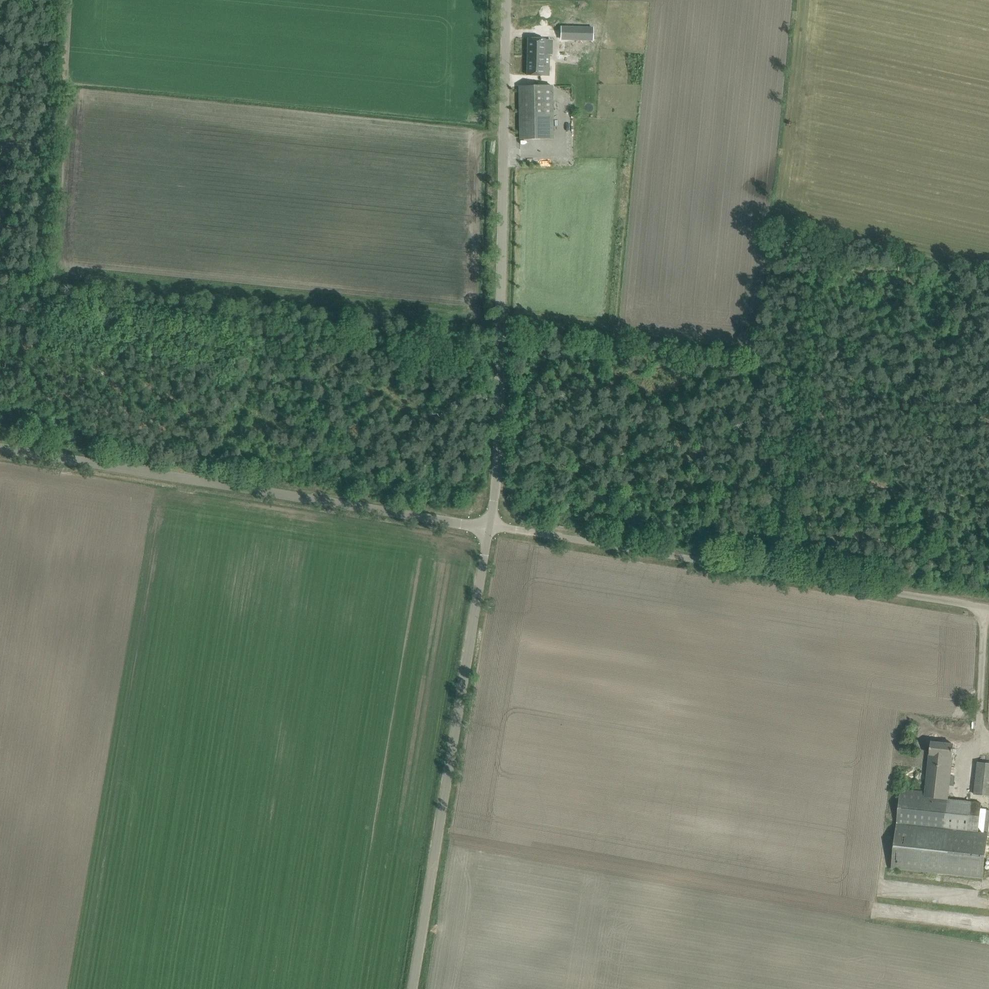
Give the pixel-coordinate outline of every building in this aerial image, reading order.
[(585,39),(585,27),(573,27),(573,39),(585,39)] [(549,39),(529,39),(528,75),(548,75),(549,39)] [(553,85),(519,86),(520,139),(554,138),(553,85)] [(979,838),(979,832),(978,832),(980,809),(985,810),(986,803),(948,799),(954,744),(931,742),(926,791),(901,789),(893,869),(983,878),(987,838),(979,838)] [(977,795),(988,795),(988,761),(979,761),(977,795)]
